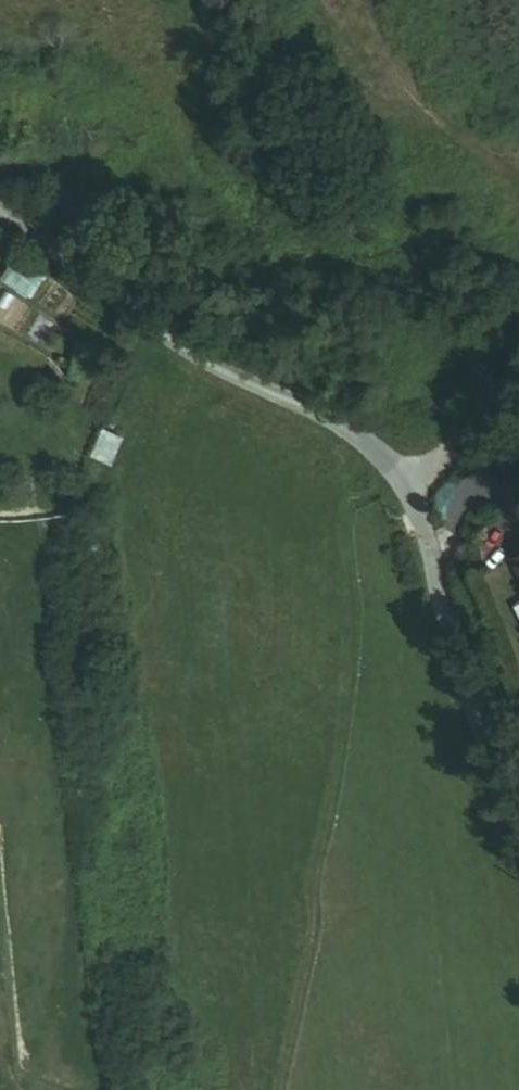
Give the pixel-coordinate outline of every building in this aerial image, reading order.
[(0,277),(0,281),(27,300),(44,275),(16,255),(0,277)] [(102,430),(91,456),(109,464),(121,438),(102,430)]
